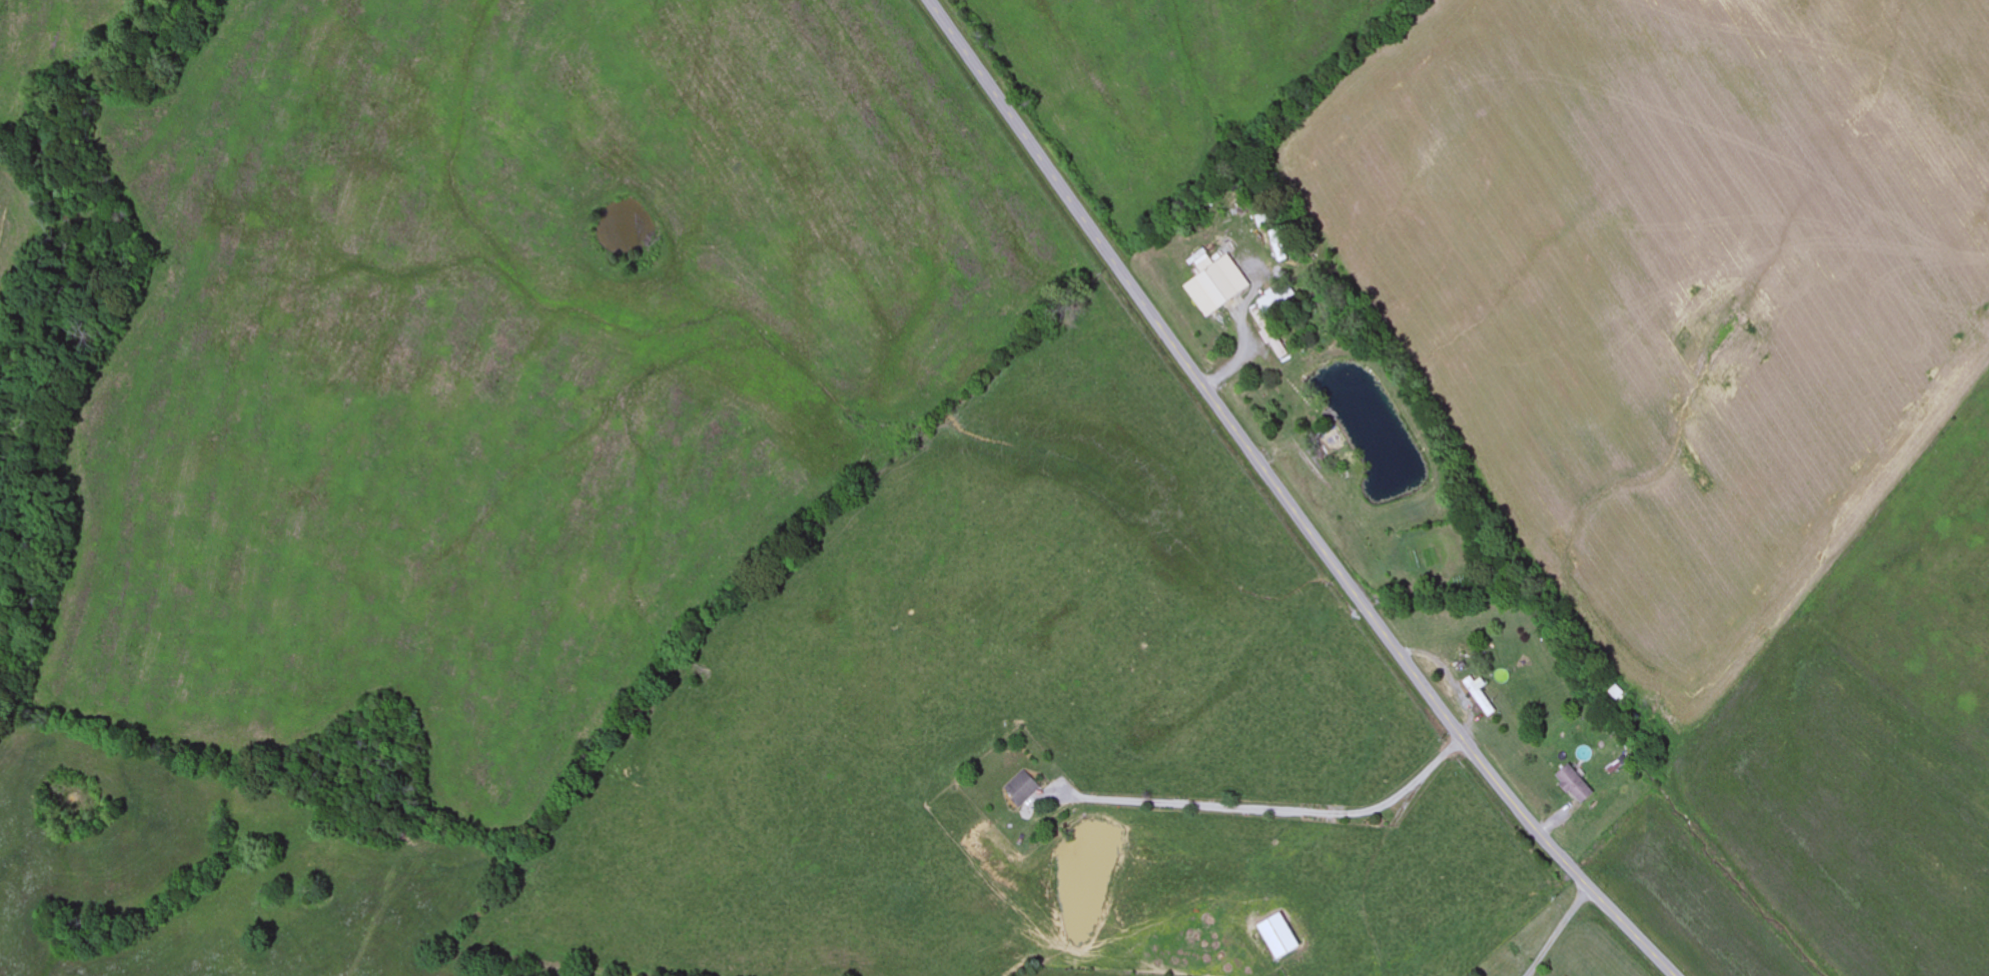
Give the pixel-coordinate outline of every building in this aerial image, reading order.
[(1245,289),(1223,255),(1208,265),(1198,250),(1180,261),(1191,278),(1178,287),(1198,318),(1245,289)] [(1281,357),(1259,315),(1291,298),(1285,287),(1270,295),(1269,292),(1250,302),(1254,308),(1247,312),(1273,361),(1281,357)] [(1562,786),(1560,789),(1580,807),(1594,793),(1564,765),(1553,777),(1562,786)] [(1043,787),(1024,769),(1004,789),(1022,807),(1043,787)] [(1269,961),(1293,948),(1274,912),(1250,926),(1269,961)]
